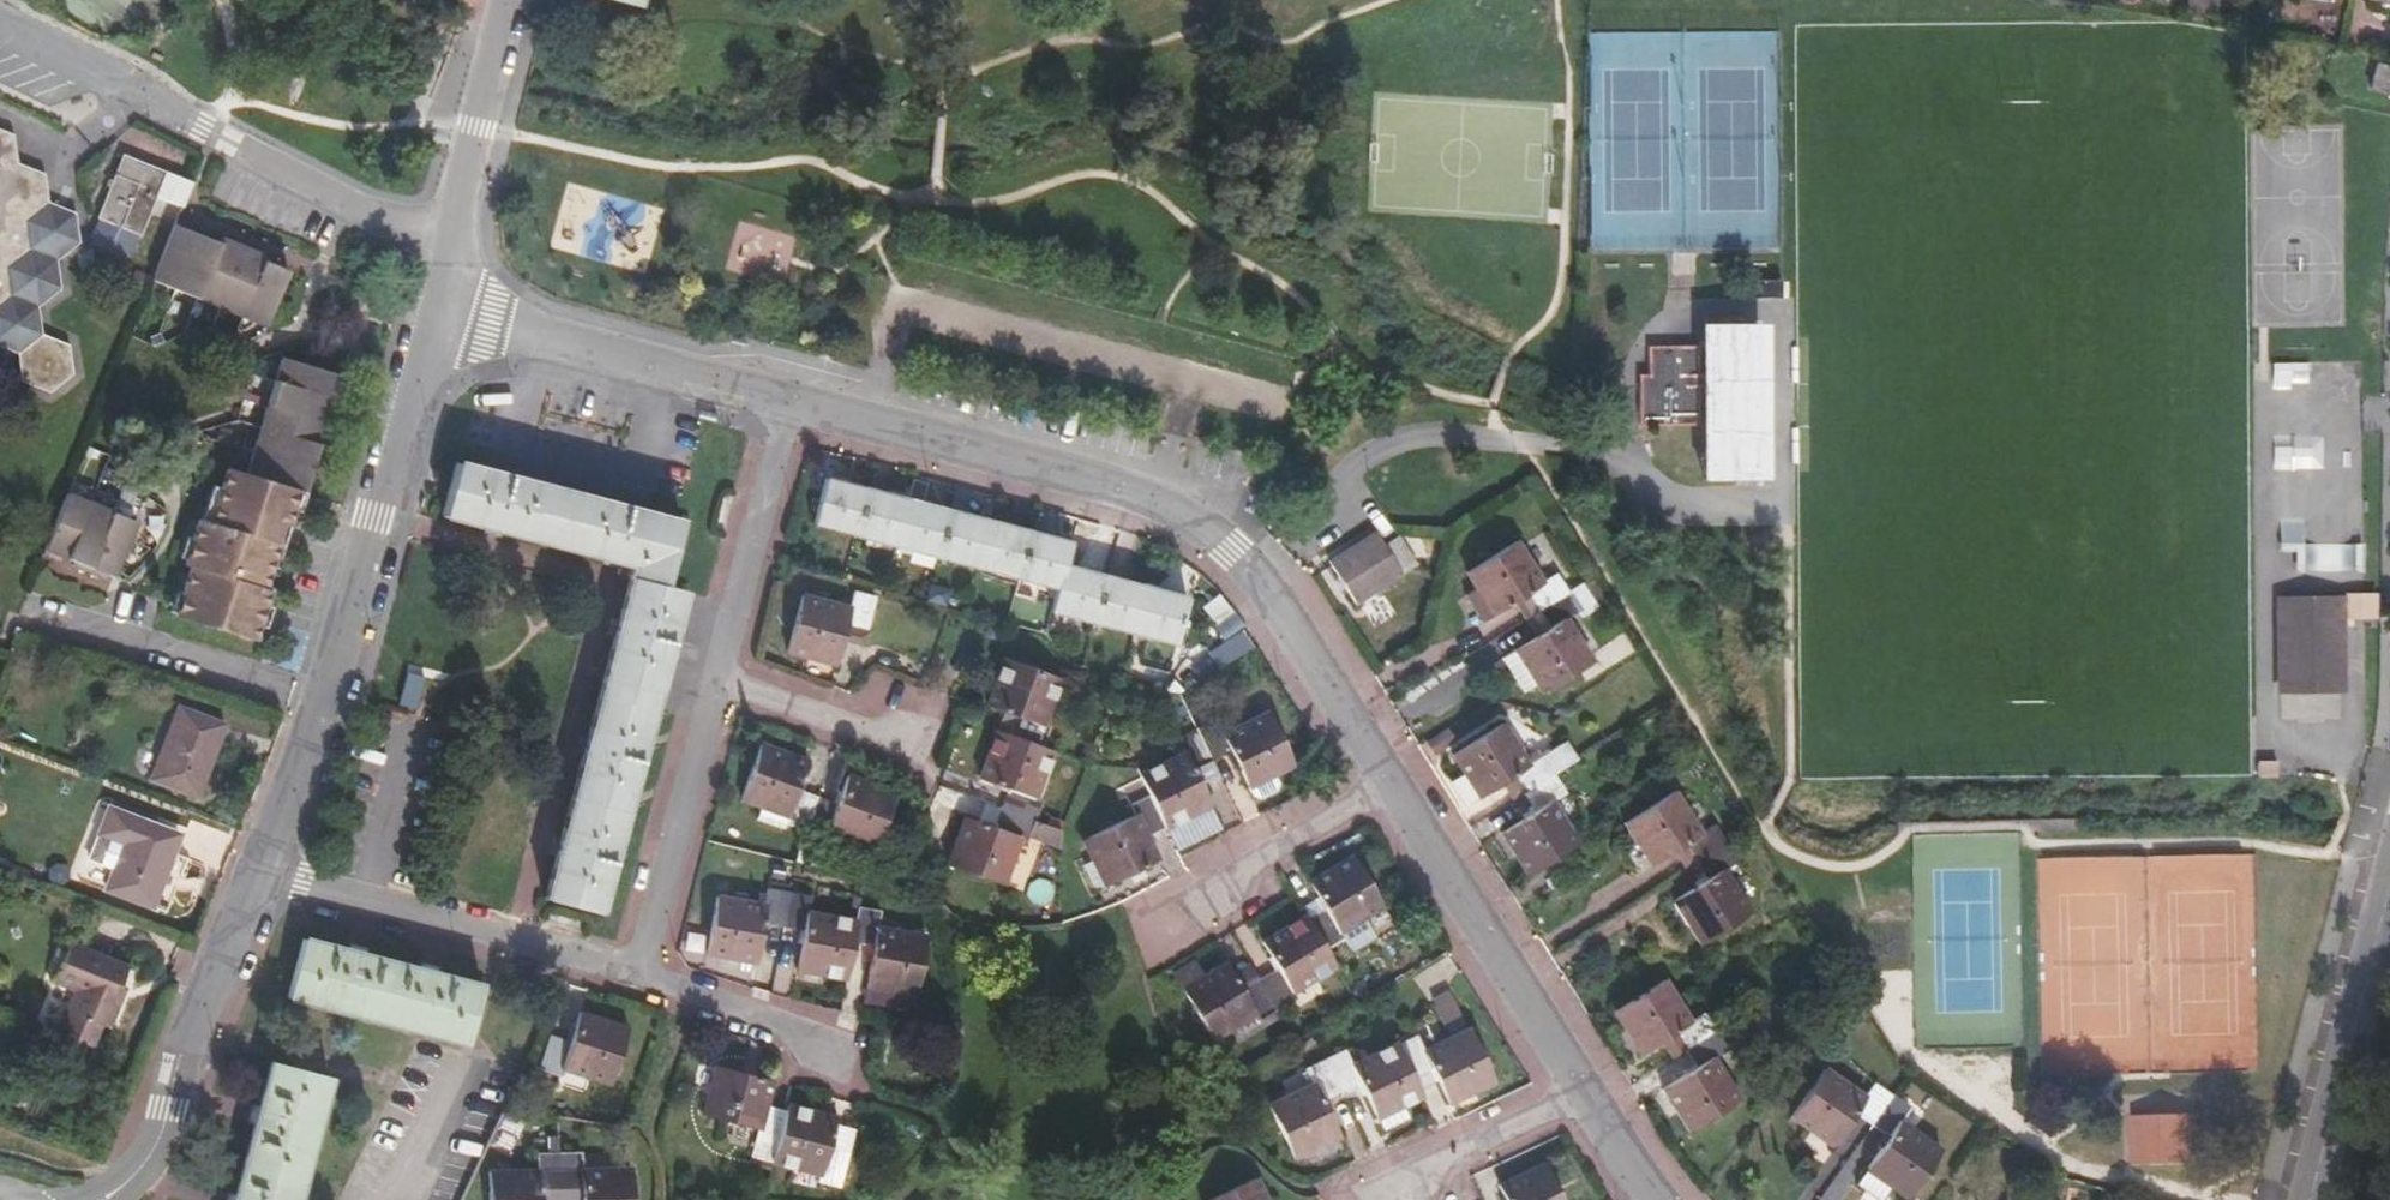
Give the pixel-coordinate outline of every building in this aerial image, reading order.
[(2374,0),(2368,0),(2367,7),(2389,11),(2389,3),(2374,0)] [(20,352),(18,354),(21,382),(50,393),(74,374),(69,344),(44,335),(43,336),(39,306),(60,289),(56,260),(80,242),(76,213),(49,202),(44,174),(18,163),(15,135),(0,129),(0,345),(20,352)] [(143,234),(157,196),(182,205),(191,182),(166,173),(123,155),(98,215),(103,218),(97,230),(101,237),(127,246),(134,242),(138,231),(143,234)] [(194,230),(175,222),(152,280),(176,291),(177,284),(200,293),(198,300),(246,319),(248,313),(269,321),(286,278),(279,276),(283,266),(268,260),(265,270),(256,267),(259,257),(229,245),(225,254),(218,251),(222,241),(207,235),(203,246),(190,240),(194,230)] [(789,279),(795,229),(736,222),(730,272),(789,279)] [(1648,345),(1648,363),(1648,374),(1638,374),(1638,425),(1703,424),(1704,475),(1759,475),(1759,325),(1703,325),(1703,345),(1648,345)] [(319,422),(324,405),(333,408),(341,386),(342,380),(334,377),(335,370),(286,356),(251,473),(297,487),(306,490),(311,479),(313,474),(304,470),(309,456),(318,459),(320,451),(329,426),(319,422)] [(1638,363),(1638,374),(1648,374),(1648,363),(1638,363)] [(455,460),(440,516),(484,527),(506,533),(592,556),(629,566),(623,590),(615,619),(606,654),(589,724),(579,761),(561,831),(554,856),(544,898),(598,912),(599,910),(613,853),(651,709),(682,590),(664,585),(681,519),(644,509),(455,460)] [(270,561),(273,552),(270,551),(279,520),(286,522),(288,515),(297,487),(251,473),(224,465),(207,520),(196,517),(181,564),(187,566),(172,615),(252,639),(255,628),(264,599),(268,588),(262,586),(270,561)] [(1186,597),(1145,587),(1063,565),(1070,542),(1030,532),(989,521),(993,504),(981,501),(976,518),(920,502),(925,482),(911,478),(906,499),(824,477),(813,524),(1056,588),(1050,611),(1147,636),(1139,664),(1166,671),(1186,597)] [(135,524),(65,496),(42,555),(60,563),(64,555),(75,559),(73,567),(104,579),(109,571),(116,574),(135,524)] [(1375,531),(1327,560),(1354,603),(1417,563),(1398,536),(1384,544),(1375,531)] [(1490,615),(1512,600),(1526,592),(1548,626),(1534,636),(1518,647),(1532,669),(1526,673),(1538,693),(1593,659),(1566,617),(1579,609),(1582,613),(1596,604),(1581,580),(1566,590),(1555,573),(1542,581),(1516,539),(1463,572),(1473,589),(1490,615)] [(2357,544),(2298,542),(2297,566),(2356,568),(2357,544)] [(1594,571),(1581,580),(1596,604),(1609,596),(1594,571)] [(1479,622),(1490,615),(1473,589),(1463,595),(1479,622)] [(810,652),(836,659),(841,641),(845,625),(864,630),(874,597),(851,590),(847,605),(801,593),(786,652),(808,658),(810,652)] [(1512,600),(1534,636),(1548,626),(1526,592),(1512,600)] [(2343,594),(2343,598),(2343,619),(2378,618),(2378,594),(2343,594)] [(2343,619),(2343,598),(2277,599),(2279,695),(2345,694),(2343,619)] [(861,646),(864,630),(845,625),(841,641),(861,646)] [(1239,630),(1207,650),(1219,670),(1252,649),(1239,630)] [(1512,651),(1526,673),(1532,669),(1518,647),(1512,651)] [(834,666),(836,659),(810,652),(808,658),(834,666)] [(1001,656),(984,704),(1014,716),(1007,734),(994,730),(977,777),(1007,788),(993,827),(963,817),(945,863),(1003,884),(1020,837),(1026,840),(1033,821),(1041,800),(1035,797),(1052,750),(1042,746),(1048,726),(1043,724),(1058,678),(1001,656)] [(176,705),(148,778),(196,798),(224,724),(176,705)] [(1189,816),(1210,805),(1201,788),(1192,768),(1213,758),(1229,750),(1244,781),(1248,787),(1252,797),(1260,800),(1276,792),(1279,785),(1274,774),(1293,765),(1265,711),(1221,731),(1216,719),(1176,738),(1182,751),(1137,773),(1148,795),(1129,804),(1133,813),(1135,812),(1146,834),(1164,826),(1162,822),(1186,810),(1189,816)] [(1517,852),(1512,854),(1526,876),(1579,843),(1552,800),(1564,792),(1553,774),(1577,759),(1565,740),(1529,763),(1502,722),(1449,755),(1461,774),(1448,782),(1462,805),(1481,794),(1499,783),(1511,776),(1522,794),(1533,812),(1503,830),(1517,852)] [(1446,729),(1425,744),(1433,755),(1454,741),(1446,729)] [(786,817),(784,822),(824,836),(826,831),(873,848),(893,790),(846,774),(840,791),(836,803),(796,789),(801,777),(807,760),(761,743),(740,801),(760,808),(786,817)] [(1213,758),(1192,768),(1201,788),(1223,777),(1213,758)] [(1511,800),(1522,794),(1511,776),(1499,783),(1511,800)] [(840,791),(801,777),(796,789),(836,803),(840,791)] [(1684,846),(1695,861),(1706,879),(1671,902),(1699,944),(1752,910),(1724,868),(1736,859),(1714,826),(1701,833),(1674,791),(1621,823),(1634,843),(1639,840),(1655,864),(1677,850),(1684,846)] [(1220,826),(1210,805),(1189,816),(1165,827),(1175,847),(1220,826)] [(180,835),(106,807),(86,862),(110,871),(103,890),(152,909),(180,835)] [(782,827),(784,822),(786,817),(760,808),(756,818),(782,827)] [(1165,827),(1189,816),(1186,810),(1162,822),(1164,826),(1165,827)] [(1097,858),(1108,882),(1158,858),(1146,834),(1135,812),(1133,813),(1080,838),(1091,860),(1097,858)] [(1058,828),(1033,821),(1026,840),(1057,851),(1056,836),(1058,828)] [(1499,833),(1512,854),(1517,852),(1503,830),(1499,833)] [(1650,867),(1655,864),(1639,840),(1634,843),(1650,867)] [(1687,866),(1695,861),(1684,846),(1677,850),(1687,866)] [(1359,915),(1361,919),(1382,907),(1351,855),(1307,880),(1316,896),(1300,906),(1304,913),(1260,940),(1276,968),(1257,979),(1241,988),(1231,971),(1225,961),(1203,974),(1181,986),(1180,987),(1213,1041),(1230,1031),(1236,1043),(1263,1026),(1259,1019),(1295,998),(1292,993),(1289,988),(1311,976),(1314,980),(1336,967),(1326,950),(1343,939),(1339,933),(1337,929),(1359,915)] [(1102,885),(1108,882),(1097,858),(1091,860),(1082,865),(1092,886),(1101,882),(1102,885)] [(730,952),(756,957),(761,922),(801,929),(795,969),(844,978),(851,942),(870,945),(865,979),(893,984),(893,990),(914,993),(924,935),(877,926),(879,911),(857,906),(854,918),(808,910),(810,895),(786,891),(766,887),(763,903),(714,895),(703,953),(728,958),(730,952)] [(1339,933),(1361,919),(1359,915),(1337,929),(1339,933)] [(465,1045),(483,984),(441,973),(418,967),(417,967),(364,953),(346,949),(303,938),(286,998),(465,1045)] [(110,1028),(120,1003),(113,1001),(121,984),(128,965),(69,941),(53,980),(73,990),(56,1033),(92,1049),(101,1025),(110,1028)] [(1172,972),(1181,986),(1203,974),(1194,959),(1172,972)] [(1247,962),(1231,971),(1241,988),(1257,979),(1247,962)] [(1292,993),(1314,980),(1311,976),(1289,988),(1292,993)] [(890,1001),(893,990),(893,984),(865,979),(862,997),(890,1001)] [(1610,1011),(1623,1032),(1629,1028),(1644,1051),(1665,1038),(1675,1032),(1684,1048),(1696,1066),(1666,1086),(1680,1109),(1674,1112),(1687,1133),(1740,1099),(1714,1056),(1726,1049),(1703,1014),(1691,1021),(1664,979),(1610,1011)] [(126,987),(121,984),(113,1001),(120,1003),(126,987)] [(578,1010),(568,1040),(548,1034),(539,1067),(558,1073),(560,1068),(608,1083),(625,1026),(578,1010)] [(1467,1088),(1470,1094),(1494,1082),(1467,1027),(1421,1048),(1415,1035),(1397,1043),(1396,1041),(1350,1062),(1344,1049),(1304,1068),(1310,1082),(1267,1103),(1294,1159),(1316,1148),(1313,1142),(1337,1131),(1322,1099),(1357,1082),(1376,1118),(1400,1107),(1422,1097),(1419,1090),(1413,1076),(1429,1069),(1436,1082),(1445,1099),(1467,1088)] [(1638,1055),(1644,1051),(1629,1028),(1623,1032),(1638,1055)] [(1674,1054),(1684,1048),(1675,1032),(1665,1038),(1674,1054)] [(328,1076),(270,1060),(257,1107),(253,1124),(235,1192),(232,1199),(296,1199),(328,1076)] [(714,1065),(707,1090),(712,1092),(719,1066),(714,1065)] [(700,1113),(758,1130),(760,1129),(766,1105),(773,1081),(719,1066),(712,1092),(707,1090),(700,1113)] [(1862,1171),(1884,1185),(1905,1199),(1941,1148),(1899,1119),(1907,1106),(1874,1084),(1866,1095),(1824,1067),(1789,1117),(1808,1131),(1812,1127),(1834,1142),(1854,1113),(1888,1136),(1862,1171)] [(1429,1069),(1413,1076),(1419,1090),(1436,1082),(1429,1069)] [(1660,1090),(1674,1112),(1680,1109),(1666,1086),(1660,1090)] [(1448,1105),(1470,1094),(1467,1088),(1445,1099),(1448,1105)] [(760,1129),(758,1130),(751,1155),(821,1175),(819,1180),(840,1186),(849,1152),(828,1146),(834,1124),(837,1116),(787,1103),(784,1110),(766,1105),(760,1129)] [(1406,1119),(1400,1107),(1376,1118),(1381,1129),(1406,1119)] [(855,1130),(834,1124),(828,1146),(849,1152),(855,1130)] [(1830,1147),(1834,1142),(1812,1127),(1808,1131),(1830,1147)] [(1339,1137),(1337,1131),(1313,1142),(1316,1148),(1339,1137)] [(629,1166),(580,1167),(579,1151),(535,1153),(535,1168),(485,1169),(487,1199),(539,1199),(539,1188),(579,1186),(579,1199),(630,1199),(629,1166)] [(1542,1162),(1497,1184),(1504,1199),(1561,1199),(1542,1162)] [(1878,1192),(1884,1185),(1862,1171),(1858,1178),(1878,1192)] [(1256,1176),(1207,1199),(1267,1199),(1256,1176)]
